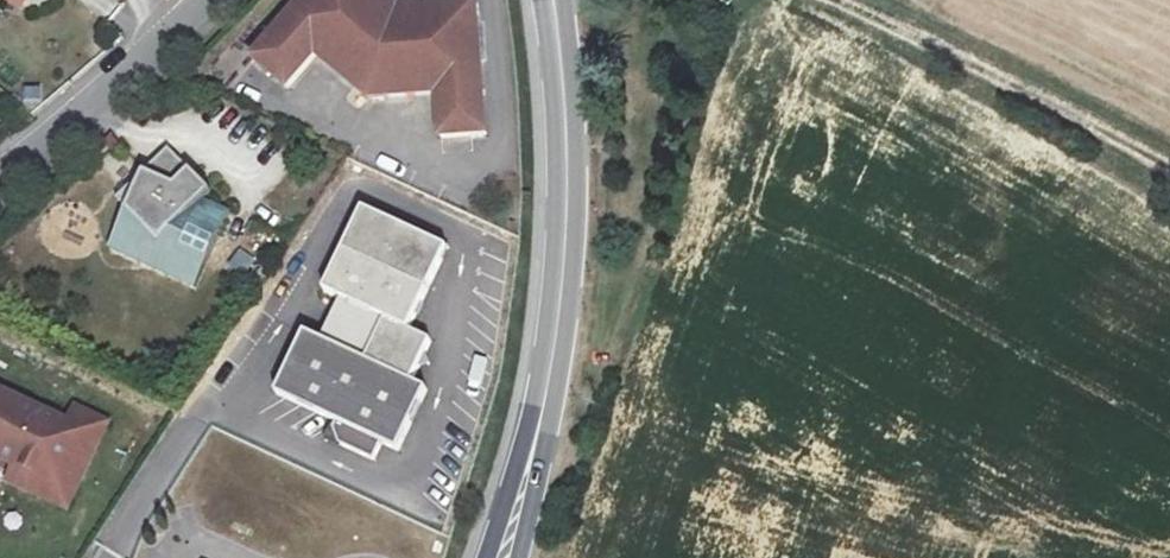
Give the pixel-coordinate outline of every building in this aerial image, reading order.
[(9,18),(23,0),(0,0),(0,11),(9,18)] [(241,44),(274,73),(303,39),(356,84),(425,79),(428,124),(474,120),(464,0),(278,0),(241,44)] [(196,181),(153,138),(101,191),(112,201),(94,241),(180,279),(215,201),(188,190),(196,181)] [(341,300),(322,340),(414,383),(433,342),(368,313),(388,270),(429,288),(448,245),(363,206),(324,293),(341,300)] [(322,340),(307,333),(278,395),(333,420),(330,427),(335,443),(374,461),(382,442),(402,451),(430,390),(414,383),(322,340)] [(0,389),(0,455),(5,457),(41,474),(66,420),(56,415),(0,389)] [(0,467),(0,474),(55,500),(96,414),(64,399),(56,415),(66,420),(41,474),(5,457),(0,467)]
